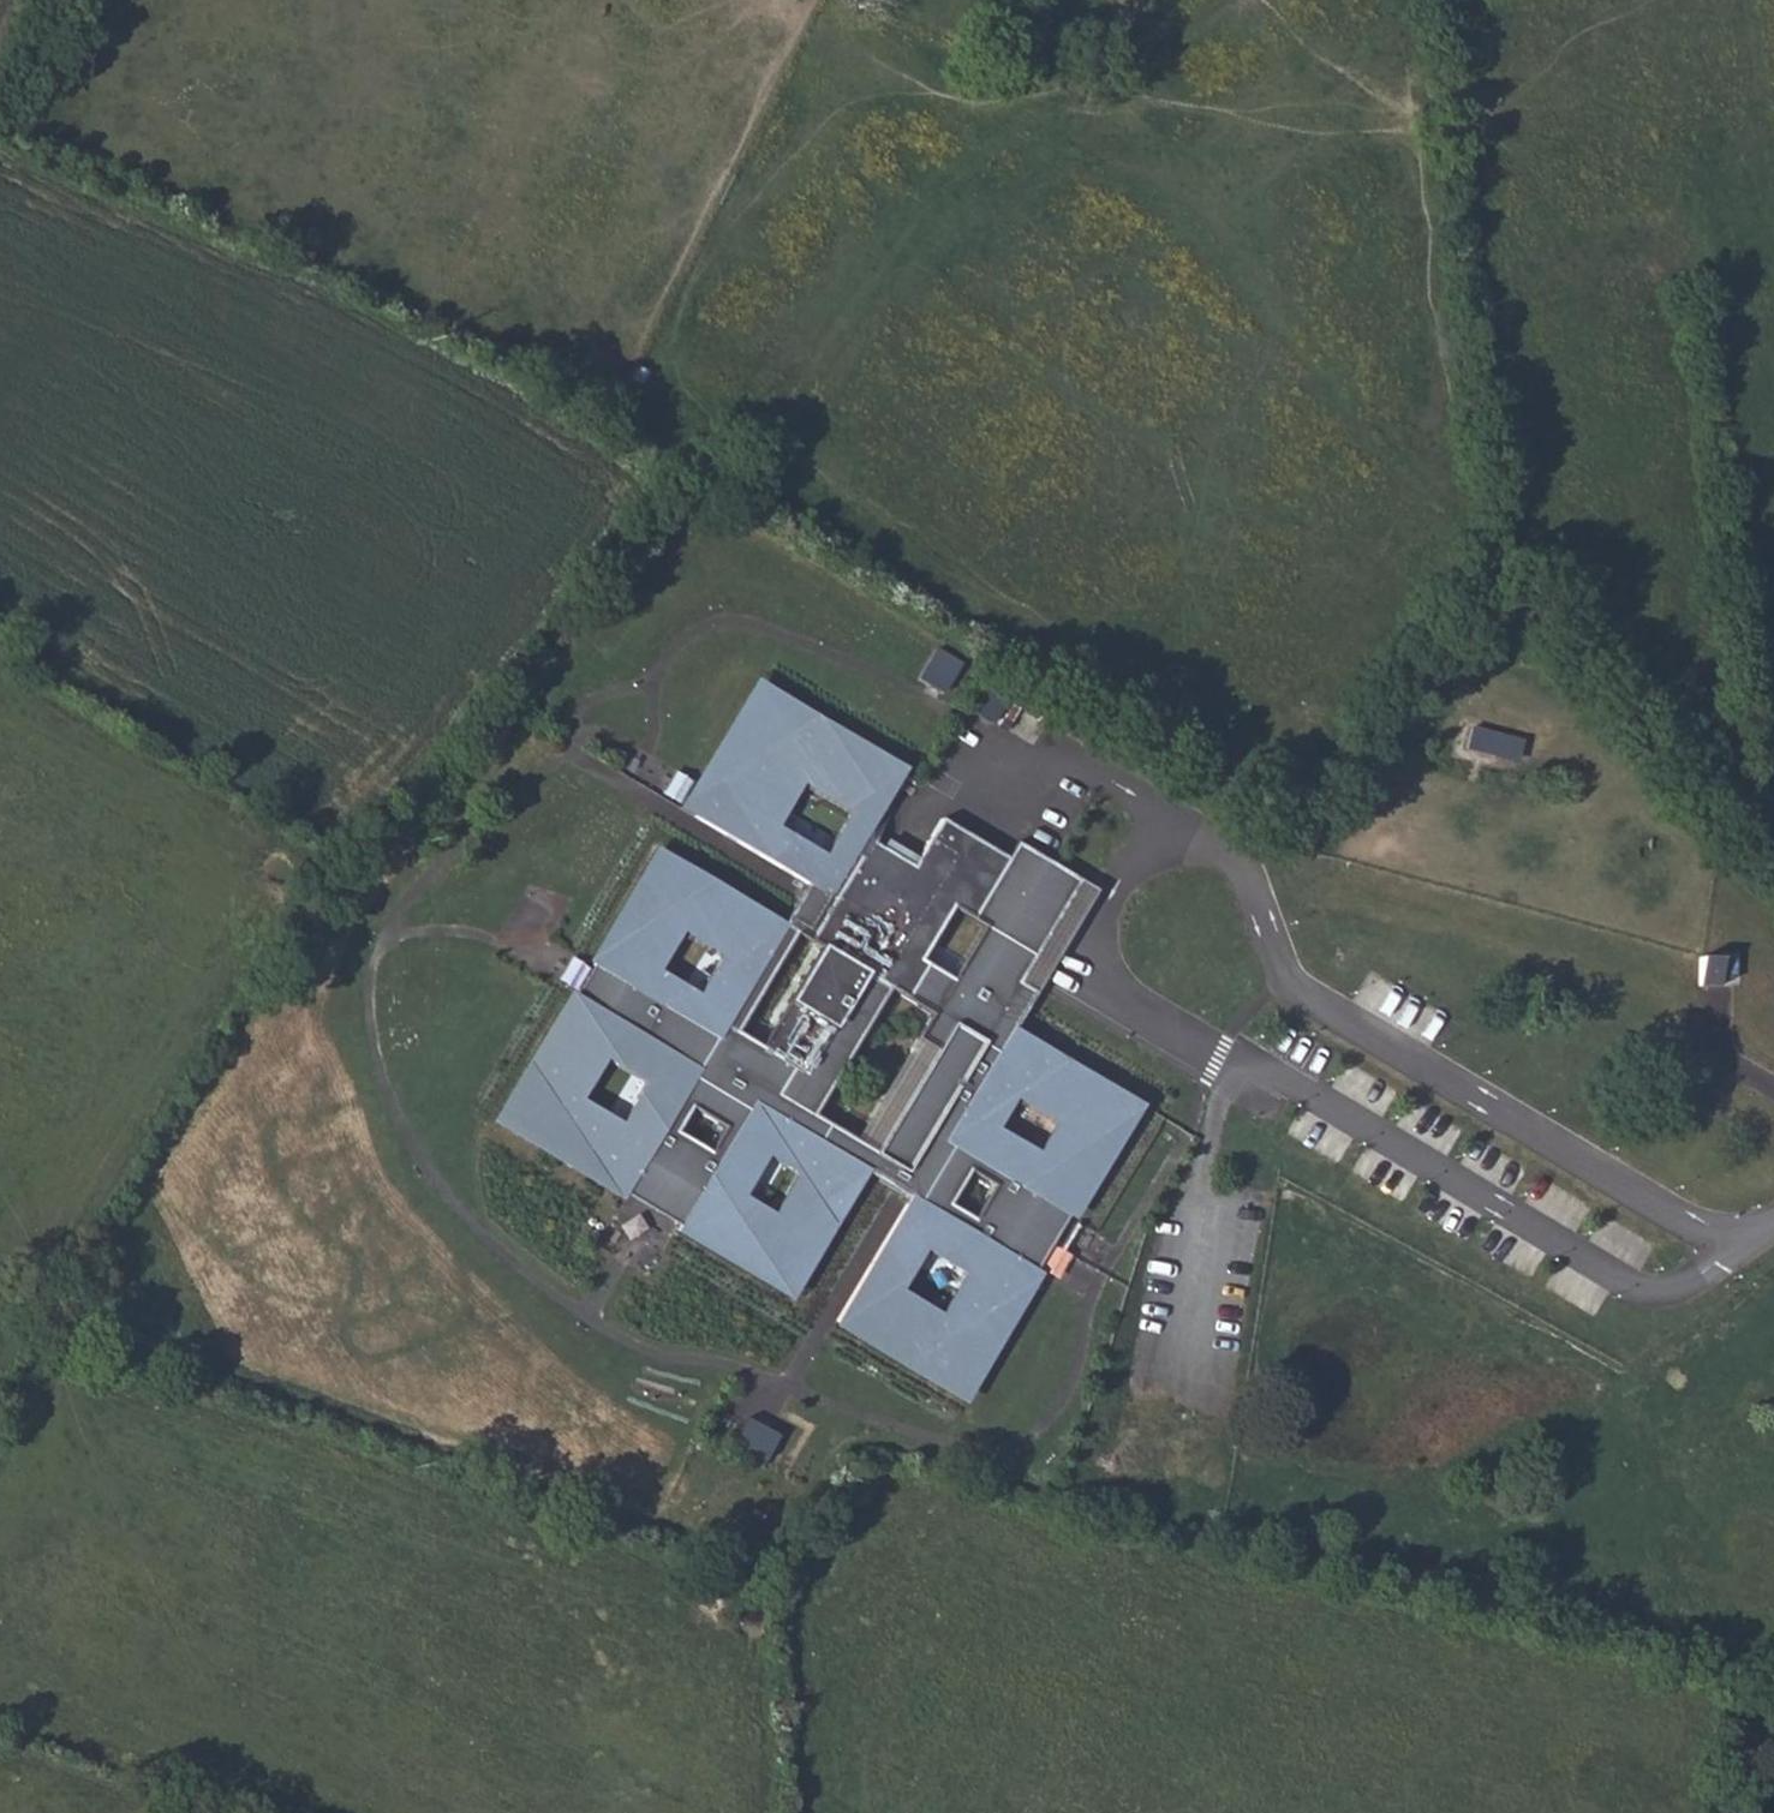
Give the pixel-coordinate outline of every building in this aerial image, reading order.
[(920,677),(944,689),(959,659),(935,647),(920,677)] [(1016,841),(1007,856),(942,817),(913,866),(865,837),(907,768),(756,678),(678,807),(807,884),(784,922),(655,845),(585,961),(592,965),(575,995),(568,990),(489,1121),(622,1201),(626,1194),(679,1226),(675,1233),(790,1302),(868,1172),(910,1197),(831,1327),(964,1407),(1043,1273),(1036,1270),(1068,1216),(1074,1220),(1143,1104),(1015,1028),(1096,890),(1016,841)] [(996,718),(1005,698),(983,688),(973,707),(996,718)] [(1473,730),(1467,749),(1517,762),(1522,742),(1473,730)] [(1699,956),(1698,985),(1719,986),(1720,957),(1699,956)] [(749,1418),(734,1444),(764,1460),(779,1434),(749,1418)]
